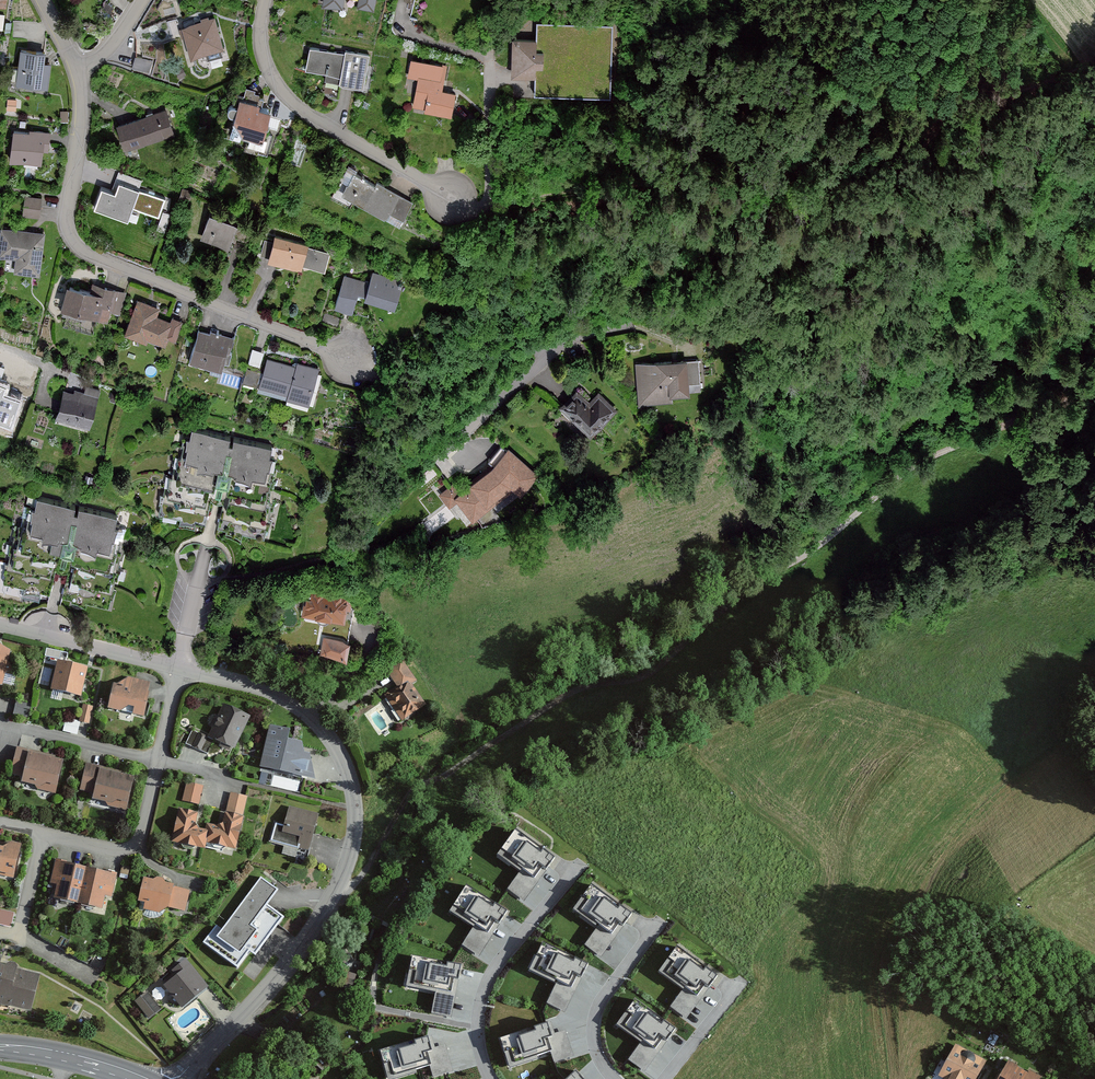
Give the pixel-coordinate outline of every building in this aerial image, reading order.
[(348,0),(325,0),(324,6),(346,10),(348,0)] [(358,8),(373,11),(376,0),(359,0),(358,8)] [(159,31),(161,40),(183,34),(180,18),(162,23),(164,29),(159,31)] [(225,50),(217,19),(185,27),(193,59),(225,50)] [(610,96),(612,24),(536,22),(536,39),(513,38),(512,77),(535,78),(535,94),(610,96)] [(364,89),(371,56),(347,52),(346,55),(312,49),(308,72),(343,78),(341,85),(364,89)] [(47,53),(23,50),(19,86),(48,89),(51,65),(46,64),(47,53)] [(151,70),(153,58),(135,56),(134,68),(151,70)] [(454,116),(459,92),(445,89),(449,67),(413,60),(410,79),(420,81),(415,107),(428,110),(428,111),(454,116)] [(248,135),(268,139),(274,113),(264,111),(266,99),(256,96),(257,93),(249,91),(246,100),(245,100),(237,134),(248,137),(248,135)] [(167,110),(119,126),(127,151),(175,134),(167,110)] [(31,133),(15,131),(10,161),(41,165),(43,147),(49,148),(51,133),(31,131),(31,133)] [(113,189),(116,189),(119,180),(140,185),(142,177),(118,170),(113,189)] [(408,220),(417,203),(381,183),(379,187),(358,175),(347,195),(391,219),(395,212),(408,220)] [(131,215),(141,191),(120,182),(116,192),(104,188),(92,216),(112,224),(117,210),(131,215)] [(192,194),(182,191),(179,202),(189,205),(192,194)] [(40,218),(41,199),(25,198),(24,217),(40,218)] [(247,242),(252,228),(214,214),(204,239),(230,249),(234,238),(247,242)] [(19,260),(18,274),(41,277),(46,232),(3,228),(0,258),(19,260)] [(325,271),(330,251),(277,237),(271,262),(304,271),(305,266),(325,271)] [(402,307),(408,279),(372,272),(370,281),(344,276),(337,307),(359,311),(361,299),(402,307)] [(118,312),(123,292),(94,285),(92,291),(71,285),(64,311),(108,323),(111,310),(118,312)] [(178,339),(185,323),(174,318),(172,323),(159,318),(161,310),(140,302),(128,334),(149,342),(151,338),(168,344),(171,336),(178,339)] [(226,370),(233,337),(214,332),(213,334),(201,331),(194,362),(226,370)] [(253,351),(252,360),(262,361),(263,352),(253,351)] [(700,393),(696,357),(636,365),(641,407),(679,402),(678,395),(700,393)] [(313,406),(323,367),(299,361),(298,366),(269,359),(265,374),(251,370),(248,383),(263,387),(262,390),(292,397),(291,400),(313,406)] [(17,368),(0,367),(0,417),(7,417),(8,401),(15,401),(17,368)] [(75,394),(67,392),(60,420),(93,428),(102,392),(87,388),(85,395),(75,392),(75,394)] [(591,402),(577,390),(561,409),(596,438),(620,410),(599,392),(591,402)] [(273,456),(275,447),(237,439),(236,443),(232,442),(233,437),(195,429),(193,438),(190,438),(181,478),(172,476),(168,494),(164,493),(160,512),(207,522),(215,480),(232,484),(223,526),(272,537),(277,514),(269,513),(274,491),(268,490),(275,456),(273,456)] [(1032,435),(1024,439),(1029,449),(1038,444),(1032,435)] [(491,462),(496,466),(463,493),(455,484),(441,495),(453,509),(462,502),(479,521),(518,488),(527,495),(543,474),(510,449),(508,452),(502,447),(491,462)] [(117,525),(118,516),(81,508),(80,512),(76,511),(77,506),(39,498),(37,507),(34,507),(25,547),(16,545),(12,563),(8,562),(4,581),(50,591),(59,549),(76,553),(67,595),(116,605),(120,583),(113,582),(118,560),(112,558),(119,525),(117,525)] [(771,518),(759,525),(765,535),(777,528),(771,518)] [(302,615),(344,622),(349,595),(307,588),(302,615)] [(321,653),(346,658),(350,642),(324,637),(321,653)] [(5,689),(12,653),(2,647),(0,647),(0,689),(5,689)] [(423,706),(410,687),(417,682),(402,659),(385,670),(398,690),(388,697),(402,720),(423,706)] [(89,670),(59,663),(53,691),(83,698),(89,670)] [(129,679),(122,686),(116,685),(110,711),(146,719),(153,684),(129,679)] [(238,750),(252,719),(226,706),(211,738),(238,750)] [(93,709),(83,707),(80,724),(90,726),(93,709)] [(308,756),(307,745),(293,741),(295,733),(274,728),(264,770),(297,778),(297,777),(320,782),(315,758),(308,756)] [(209,739),(193,732),(187,746),(203,752),(209,739)] [(54,761),(55,756),(18,749),(12,777),(26,779),(25,784),(38,787),(37,790),(57,794),(64,763),(54,761)] [(106,769),(88,765),(82,793),(97,797),(96,802),(111,805),(110,809),(128,813),(130,806),(132,806),(138,780),(105,773),(106,769)] [(201,806),(204,788),(187,785),(184,803),(201,806)] [(209,831),(197,828),(200,815),(182,811),(175,844),(209,851),(211,845),(241,851),(248,821),(245,820),(250,800),(232,796),(225,829),(210,825),(209,831)] [(322,817),(291,810),(286,828),(278,825),(273,844),(313,854),(322,817)] [(526,902),(556,861),(515,832),(497,858),(521,874),(509,890),(526,902)] [(24,847),(0,842),(0,875),(17,879),(24,847)] [(113,899),(118,875),(57,862),(52,886),(60,888),(57,900),(104,910),(107,897),(113,899)] [(600,955),(634,906),(592,878),(573,906),(598,923),(584,944),(600,955)] [(159,882),(148,880),(143,905),(149,907),(148,913),(169,917),(170,909),(189,913),(192,893),(178,890),(179,887),(168,885),(168,882),(159,880),(159,882)] [(217,926),(202,945),(237,971),(250,954),(254,958),(283,919),(268,907),(279,893),(261,880),(223,931),(217,926)] [(479,957),(504,916),(464,891),(448,917),(471,931),(461,947),(479,957)] [(0,912),(0,926),(11,928),(14,914),(0,912)] [(565,1011),(587,959),(543,938),(529,968),(554,980),(546,999),(565,1011)] [(688,1020),(716,981),(676,952),(659,976),(681,992),(671,1007),(688,1020)] [(33,1013),(42,978),(17,972),(19,967),(2,963),(3,959),(0,958),(0,1005),(33,1013)] [(463,972),(412,962),(406,991),(433,997),(429,1019),(453,1024),(463,972)] [(185,963),(164,981),(167,985),(163,989),(182,1011),(207,991),(203,986),(203,985),(185,963)] [(334,983),(351,988),(355,976),(338,970),(334,983)] [(161,1012),(148,994),(136,1003),(149,1021),(161,1012)] [(674,1035),(635,1006),(618,1029),(641,1045),(628,1064),(644,1076),(674,1035)] [(548,1016),(499,1031),(510,1066),(552,1053),(554,1060),(574,1054),(566,1028),(553,1032),(548,1016)] [(429,1030),(378,1046),(388,1078),(427,1066),(431,1077),(454,1070),(446,1042),(434,1045),(429,1030)] [(938,1078),(977,1078),(986,1063),(953,1045),(935,1077),(938,1078)] [(310,1057),(322,1069),(331,1061),(319,1049),(310,1057)] [(1026,1075),(1005,1063),(996,1078),(1039,1078),(1040,1077),(1028,1071),(1026,1075)] [(574,1067),(562,1078),(585,1078),(574,1067)] [(213,1071),(205,1078),(221,1078),(213,1071)]
